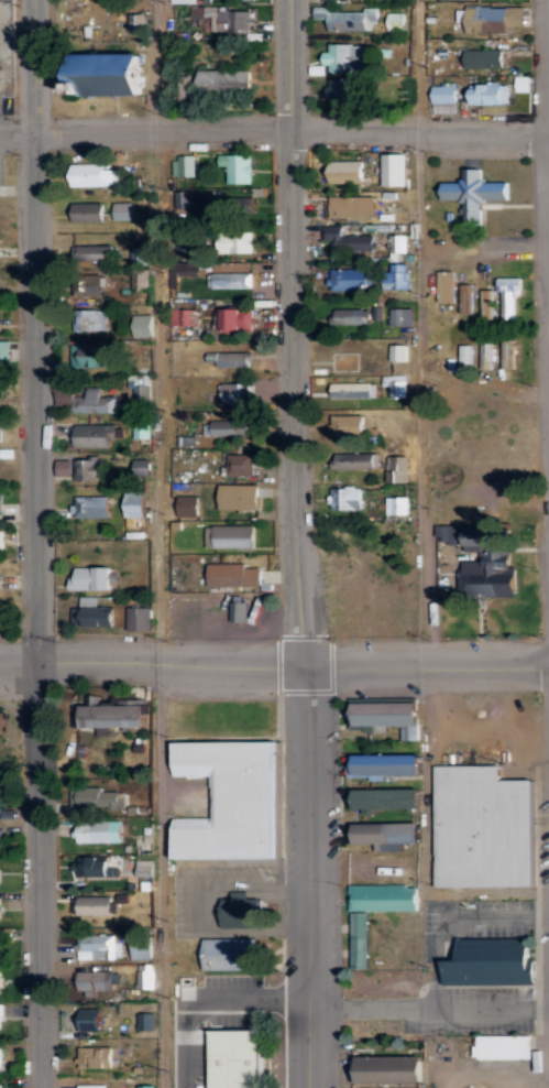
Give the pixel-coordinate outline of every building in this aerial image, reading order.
[(331,10),(331,6),(315,6),(315,19),(329,19),(329,30),(376,29),(376,9),(331,10)] [(468,33),(510,32),(510,26),(527,26),(527,6),(467,8),(467,13),(459,14),(459,21),(468,21),(468,33)] [(210,30),(250,32),(251,10),(205,8),(205,16),(210,16),(210,30)] [(406,32),(405,11),(386,12),(387,33),(406,32)] [(366,43),(326,44),(326,72),(367,71),(366,43)] [(467,68),(505,67),(505,49),(467,49),(467,68)] [(149,53),(79,54),(80,86),(73,86),(73,95),(149,94),(149,53)] [(253,70),(198,68),(197,88),(252,90),(253,70)] [(516,76),(515,91),(530,92),(531,76),(516,76)] [(328,106),(362,105),(362,78),(328,78),(328,106)] [(433,84),(434,102),(458,101),(458,83),(433,84)] [(506,104),(507,83),(472,83),(472,103),(506,104)] [(434,111),(456,113),(457,104),(434,102),(434,111)] [(227,183),(253,183),(252,153),(219,154),(220,166),(227,166),(227,183)] [(384,153),(383,185),(408,186),(408,154),(384,153)] [(195,176),(194,155),(173,156),(173,176),(195,176)] [(366,160),(331,161),(331,183),(366,182),(366,160)] [(71,164),(72,186),(119,185),(118,169),(108,169),(108,163),(71,164)] [(462,182),(441,182),(441,199),(463,199),(463,225),(482,225),(482,200),(511,200),(511,181),(482,181),(482,168),(462,168),(462,182)] [(175,207),(192,208),(192,190),(175,190),(175,207)] [(376,216),(376,195),(329,196),(329,218),(376,216)] [(210,219),(243,218),(242,196),(209,198),(210,219)] [(74,222),(106,221),(105,201),(74,202),(74,222)] [(114,220),(134,219),(134,201),(114,202),(114,220)] [(343,235),(342,225),(322,225),(322,240),(329,240),(330,250),(375,249),(374,234),(343,235)] [(252,252),(252,233),(222,234),(222,253),(252,252)] [(407,234),(390,234),(390,252),(406,253),(407,234)] [(73,246),(74,262),(115,261),(114,244),(73,246)] [(149,247),(132,247),(131,264),(144,265),(144,268),(149,268),(149,247)] [(408,263),(387,263),(387,289),(408,289),(408,263)] [(149,269),(131,268),(130,290),(148,290),(149,269)] [(329,269),(329,290),(370,289),(370,268),(329,269)] [(454,301),(454,270),(437,271),(437,301),(454,301)] [(252,287),(252,271),(206,273),(206,288),(252,287)] [(87,296),(105,295),(104,277),(86,278),(87,296)] [(513,319),(513,295),(522,295),(521,277),(498,278),(499,319),(513,319)] [(472,313),(472,284),(461,284),(461,313),(472,313)] [(493,318),(492,289),(479,289),(481,318),(493,318)] [(378,322),(378,307),(334,308),(335,323),(378,322)] [(414,308),(390,307),(390,325),(414,326),(414,308)] [(197,309),(173,308),(173,325),(196,326),(197,309)] [(253,332),(254,309),(223,308),(222,331),(253,332)] [(105,309),(82,310),(82,318),(73,318),(74,330),(105,330),(105,309)] [(133,337),(155,336),(154,314),(133,315),(133,337)] [(1,368),(1,361),(14,361),(13,340),(0,340),(0,368),(1,368)] [(494,368),(494,340),(479,340),(480,368),(494,368)] [(513,341),(502,342),(502,366),(514,366),(513,341)] [(408,361),(408,345),(391,344),(390,361),(408,361)] [(114,345),(69,345),(69,366),(106,367),(106,360),(114,360),(114,345)] [(472,374),(471,345),(459,345),(460,374),(472,374)] [(249,352),(218,351),(218,366),(249,367),(249,352)] [(391,386),(391,399),(408,398),(408,375),(383,375),(383,386),(391,386)] [(332,383),(332,398),(378,398),(377,382),(332,383)] [(221,404),(252,404),(252,383),(222,383),(222,393),(221,393),(221,404)] [(116,413),(117,396),(98,395),(98,391),(57,389),(57,402),(73,403),(73,411),(116,413)] [(365,415),(331,415),(331,436),(366,435),(365,415)] [(133,438),(150,439),(151,421),(134,420),(133,438)] [(212,436),(255,435),(255,420),(212,420),(212,436)] [(111,446),(111,434),(117,434),(117,424),(71,425),(71,447),(111,446)] [(333,468),(378,469),(379,453),(333,453),(333,468)] [(254,454),(228,454),(227,475),(253,475),(254,454)] [(408,483),(409,455),(385,455),(384,482),(408,483)] [(74,481),(106,480),(105,458),(74,459),(74,481)] [(134,476),(151,475),(151,458),(134,459),(134,476)] [(72,475),(72,460),(58,460),(58,475),(72,475)] [(260,485),(220,484),(220,509),(259,510),(260,485)] [(331,488),(331,510),(364,509),(363,487),(331,488)] [(146,492),(126,492),(125,517),(145,517),(146,492)] [(179,515),(199,515),(199,495),(179,495),(179,515)] [(110,518),(110,497),(73,496),(72,517),(110,518)] [(409,514),(409,497),(385,497),(385,514),(409,514)] [(461,596),(521,593),(520,566),(513,566),(511,541),(509,541),(508,517),(486,518),(486,528),(468,529),(469,552),(480,551),(481,560),(464,561),(465,571),(460,571),(461,596)] [(255,524),(205,525),(205,540),(213,540),(214,547),(243,547),(243,541),(255,540),(255,524)] [(438,525),(439,540),(451,540),(451,544),(460,544),(460,525),(438,525)] [(263,585),(262,564),(209,565),(209,586),(263,585)] [(122,705),(84,706),(85,728),(149,727),(149,699),(122,700),(122,705)] [(421,700),(349,701),(350,730),(388,730),(388,726),(403,726),(403,740),(422,740),(421,700)] [(423,775),(423,755),(355,756),(356,776),(423,775)] [(70,809),(126,809),(126,792),(102,791),(102,787),(70,787),(70,809)] [(15,818),(15,808),(2,807),(2,788),(0,788),(0,818),(15,818)] [(349,790),(349,810),(423,809),(423,789),(349,790)] [(123,843),(124,822),(77,820),(76,841),(123,843)] [(350,824),(350,844),(376,844),(376,851),(404,851),(404,844),(422,843),(422,823),(350,824)] [(76,876),(120,876),(120,857),(75,857),(76,876)] [(419,910),(419,885),(350,886),(350,911),(419,910)] [(72,897),(72,915),(113,915),(112,896),(72,897)] [(13,941),(14,929),(0,928),(0,940),(13,941)] [(153,959),(152,929),(132,930),(133,960),(153,959)] [(77,935),(78,959),(120,959),(119,934),(77,935)] [(115,995),(114,971),(77,973),(78,997),(115,995)] [(265,1031),(211,1032),(212,1087),(266,1087),(265,1031)] [(114,1047),(79,1048),(79,1069),(115,1068),(114,1047)] [(424,1056),(359,1057),(359,1085),(425,1085),(424,1056)]
